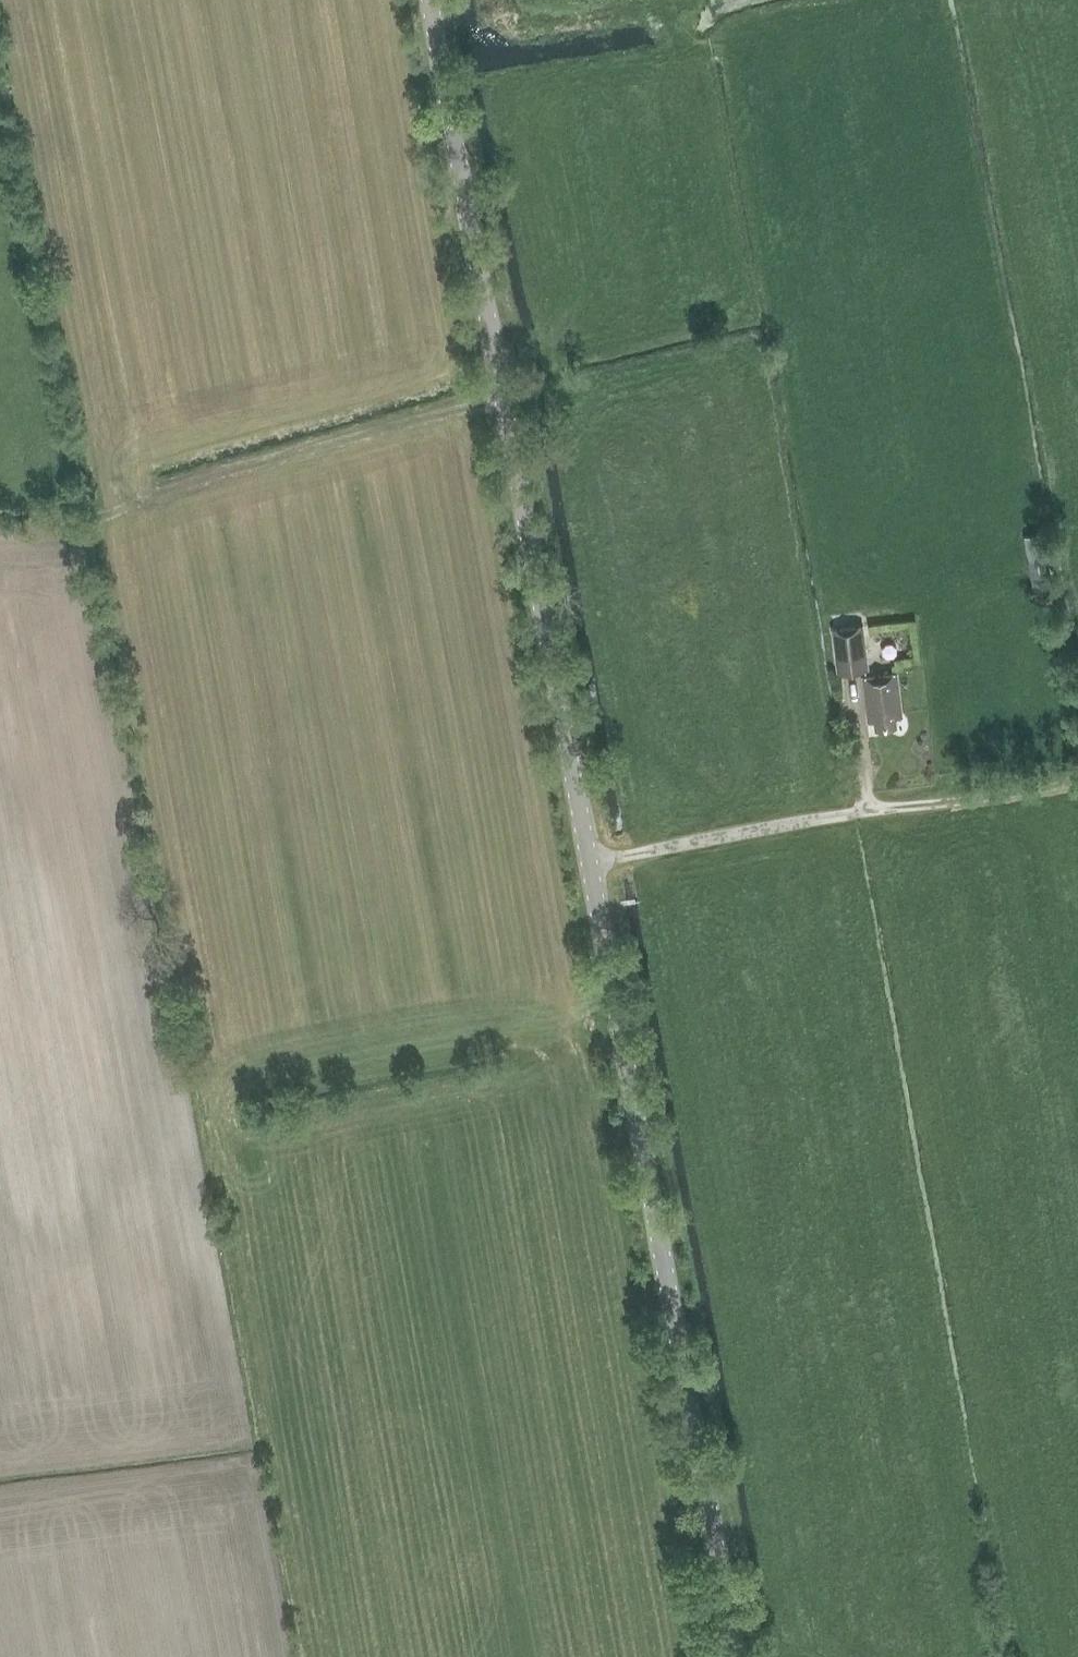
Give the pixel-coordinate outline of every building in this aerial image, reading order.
[(1025,535),(1033,592),(1054,589),(1045,532),(1025,535)] [(837,674),(869,670),(863,625),(832,629),(837,674)] [(894,714),(900,713),(896,676),(865,679),(869,718),(877,717),(878,725),(895,723),(894,714)]
